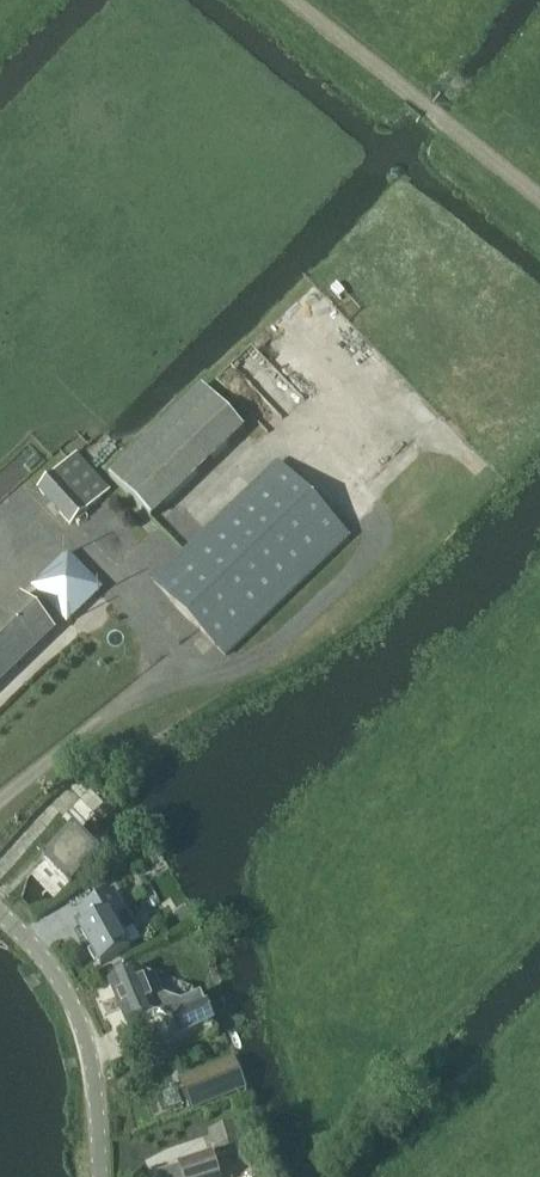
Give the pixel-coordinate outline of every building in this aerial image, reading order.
[(203,383),(131,450),(109,472),(150,515),(244,426),(203,383)] [(70,454),(34,487),(67,520),(103,489),(70,454)] [(226,654),(349,535),(277,460),(154,579),(226,654)] [(53,629),(21,595),(0,615),(0,680),(53,629)] [(71,886),(103,855),(76,827),(44,858),(71,886)] [(101,963),(131,948),(115,917),(125,912),(115,892),(85,908),(92,922),(82,927),(101,963)] [(182,907),(174,912),(182,925),(190,920),(182,907)] [(112,980),(111,981),(128,1023),(129,1023),(157,1012),(173,1019),(179,1036),(214,1022),(208,1006),(206,1006),(201,995),(182,1003),(164,995),(158,978),(141,969),(112,981),(112,980)] [(238,1123),(209,1132),(216,1154),(245,1145),(238,1123)] [(214,1156),(178,1167),(158,1174),(159,1176),(220,1176),(214,1156)]
